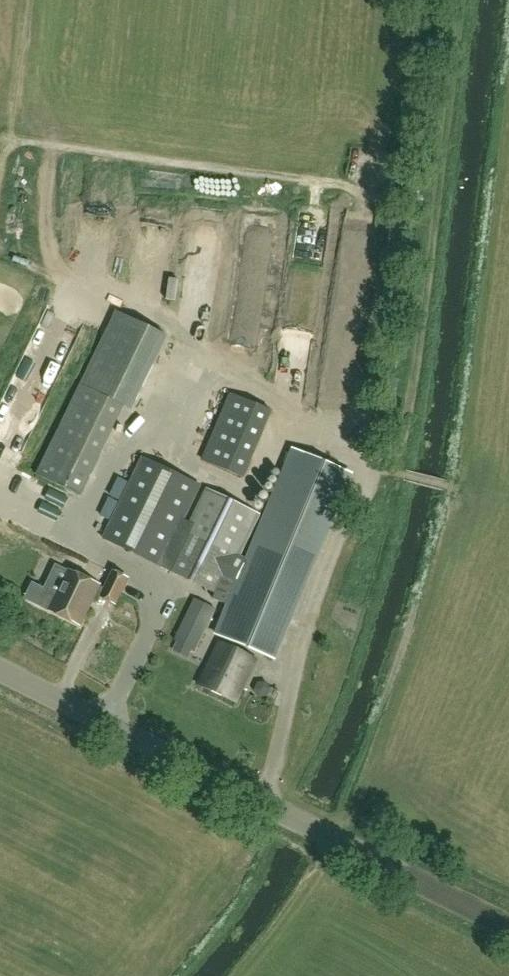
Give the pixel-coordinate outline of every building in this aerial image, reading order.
[(99,370),(95,378),(116,388),(119,380),(99,370)] [(78,498),(120,407),(77,387),(35,477),(78,498)] [(255,446),(271,397),(240,388),(235,403),(247,407),(240,431),(220,425),(216,440),(219,441),(218,446),(227,449),(230,439),(255,446)] [(351,476),(304,455),(292,450),(264,515),(204,489),(168,571),(216,592),(213,599),(229,606),(216,635),(272,658),(351,476)] [(160,567),(198,485),(141,458),(102,540),(160,567)] [(54,604),(72,565),(63,561),(53,583),(35,575),(27,592),(54,604)] [(105,589),(71,574),(52,614),(79,627),(94,595),(115,605),(127,579),(112,573),(105,589)] [(192,600),(174,640),(179,641),(175,649),(190,656),(193,649),(196,650),(215,610),(192,600)] [(199,685),(235,703),(256,660),(219,642),(199,685)]
